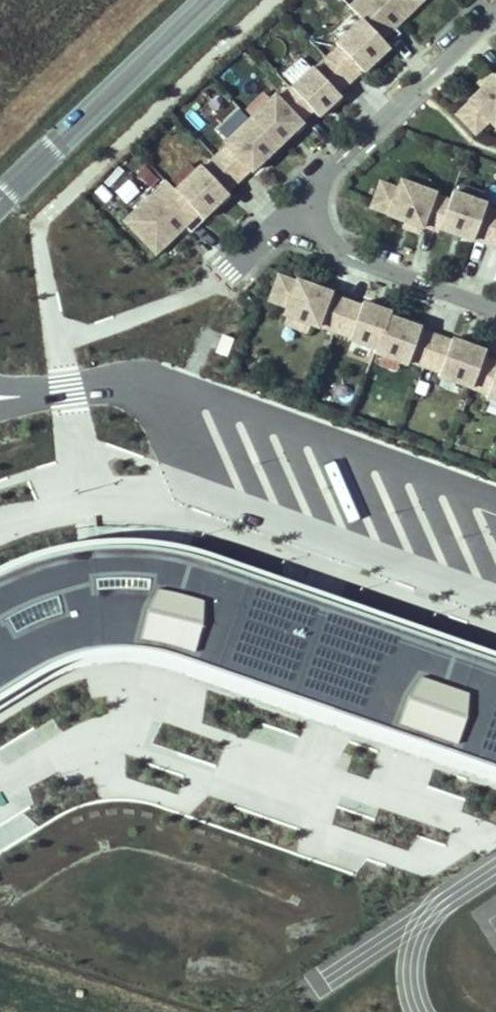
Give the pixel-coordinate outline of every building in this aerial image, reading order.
[(156,254),(185,226),(191,233),(204,221),(202,219),(228,194),(226,192),(250,170),(251,171),(302,123),(300,122),(313,110),(319,116),(341,96),(338,93),(361,71),(362,72),(388,47),(381,40),(422,0),(356,0),(349,7),(360,18),(334,43),(337,46),(314,69),(312,67),(291,87),(289,85),(277,97),(274,94),(224,142),(227,145),(203,168),(200,165),(175,190),(166,181),(124,221),(156,254)] [(456,115),(475,134),(489,121),(495,127),(495,126),(495,77),(494,75),(468,100),(470,102),(456,115)] [(147,189),(158,177),(143,163),(132,175),(147,189)] [(397,188),(380,182),(371,208),(388,214),(388,216),(422,228),(422,226),(438,231),(439,229),(472,240),(473,238),(495,247),(495,212),(484,208),(485,204),(453,192),(450,201),(434,195),(434,193),(400,180),(397,188)] [(269,300),(286,307),(283,315),(317,327),(318,325),(348,336),(348,338),(376,349),(374,353),(406,365),(408,361),(439,372),(438,376),(486,394),(485,396),(495,400),(495,363),(483,358),(485,352),(452,339),(451,342),(420,330),(421,328),(389,316),(390,312),(362,302),(360,305),(329,294),(330,292),(297,279),(296,282),(278,275),(269,300)] [(152,542),(144,566),(150,567),(145,584),(202,601),(182,662),(249,683),(244,700),(345,731),(342,740),(495,788),(495,649),(152,542)]
